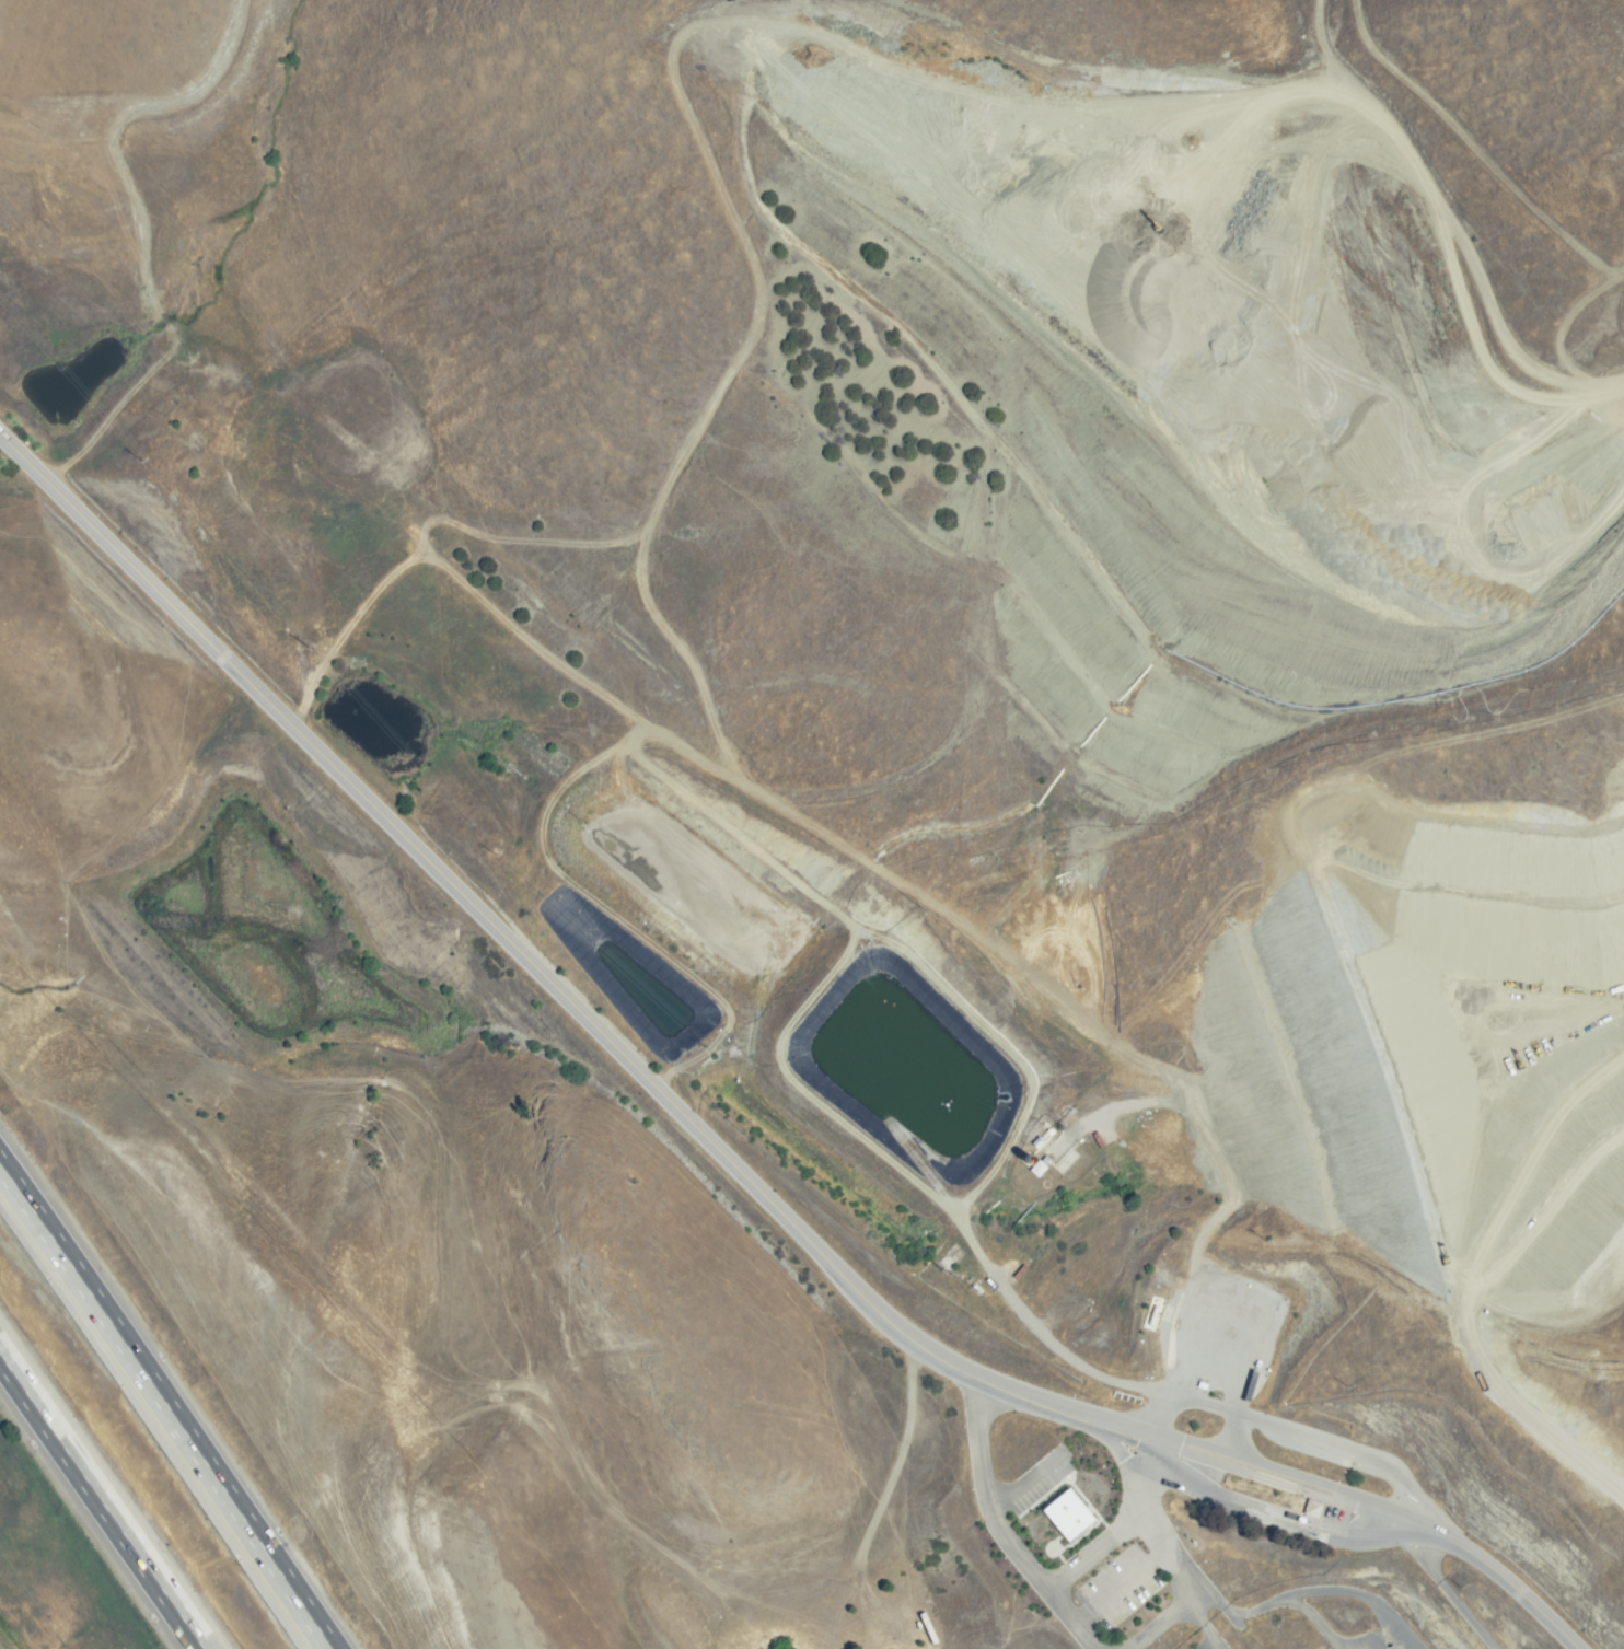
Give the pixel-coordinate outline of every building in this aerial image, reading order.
[(1093,1520),(1066,1488),(1039,1510),(1066,1542),(1093,1520)]
